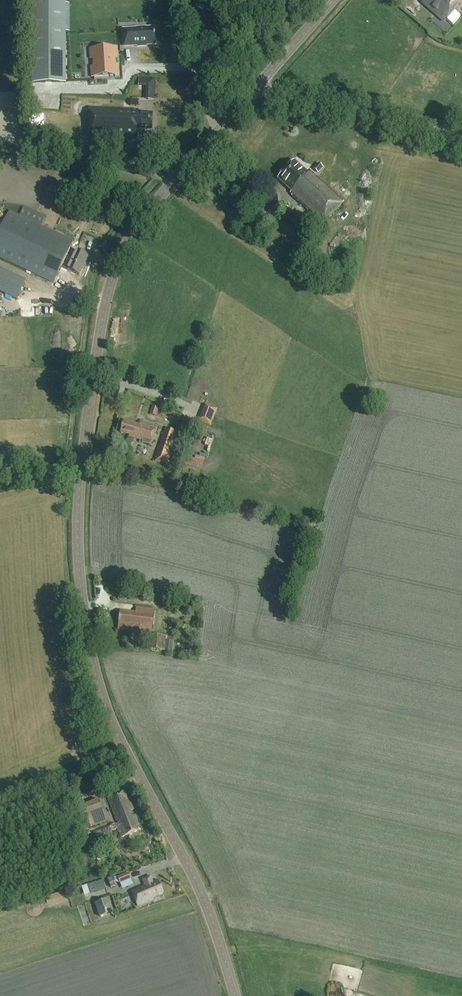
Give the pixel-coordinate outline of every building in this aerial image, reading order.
[(66,83),(66,0),(32,0),(32,83),(66,83)] [(461,1),(461,0),(422,0),(427,4),(425,6),(444,22),(461,1)] [(145,30),(145,28),(136,29),(137,30),(123,31),(124,46),(137,45),(137,47),(147,46),(147,44),(156,44),(155,29),(145,30)] [(92,78),(120,81),(121,72),(116,71),(117,63),(123,64),(124,54),(95,51),(92,78)] [(158,99),(158,77),(141,76),(141,86),(149,86),(149,99),(158,99)] [(139,108),(139,100),(130,99),(130,107),(139,108)] [(152,131),(153,114),(138,113),(138,110),(89,108),(88,139),(137,141),(138,130),(152,131)] [(329,218),(344,202),(316,176),(310,171),(309,170),(306,172),(295,161),(278,179),(291,192),(290,194),(292,195),(291,196),(321,224),(328,218),(329,218)] [(324,168),(318,164),(314,169),(319,174),(324,168)] [(92,199),(96,191),(87,186),(82,194),(92,199)] [(73,242),(10,212),(0,232),(0,258),(54,283),(65,260),(70,263),(67,270),(79,276),(88,257),(76,251),(75,251),(70,249),(73,242)] [(302,231),(310,223),(298,212),(291,220),(302,231)] [(17,300),(26,281),(0,269),(0,292),(17,300)] [(217,408),(205,403),(198,421),(211,426),(215,415),(217,408)] [(151,445),(157,427),(140,421),(139,425),(123,421),(120,433),(129,436),(140,439),(139,441),(151,445)] [(179,432),(167,428),(155,463),(165,466),(166,465),(168,464),(179,432)] [(196,459),(175,453),(173,461),(194,467),(196,459)] [(195,466),(205,468),(208,457),(198,454),(195,466)] [(151,631),(153,611),(136,609),(136,614),(120,612),(118,629),(138,631),(138,630),(151,631)] [(167,636),(149,635),(148,649),(173,651),(174,641),(166,640),(167,636)] [(115,825),(115,824),(110,826),(111,827),(104,830),(105,833),(110,831),(111,832),(117,829),(121,838),(138,831),(136,827),(138,826),(136,821),(137,820),(136,815),(132,817),(130,811),(133,810),(125,791),(108,798),(117,824),(115,825)] [(99,800),(83,806),(91,827),(107,822),(99,800)] [(96,833),(100,843),(108,840),(107,837),(112,835),(111,832),(110,831),(105,833),(104,830),(96,833)] [(65,859),(66,855),(64,850),(60,849),(55,850),(53,854),(55,859),(59,861),(65,859)] [(120,884),(131,879),(128,873),(117,877),(120,884)] [(142,880),(145,886),(131,892),(138,906),(153,900),(152,898),(163,893),(158,881),(153,883),(150,877),(142,880)] [(113,878),(107,880),(111,888),(116,886),(113,878)] [(91,894),(107,889),(104,880),(88,885),(91,894)] [(48,904),(60,900),(67,898),(65,891),(45,897),(48,904)] [(99,918),(112,913),(108,900),(95,904),(99,918)] [(74,906),(79,924),(91,921),(87,903),(74,906)]
